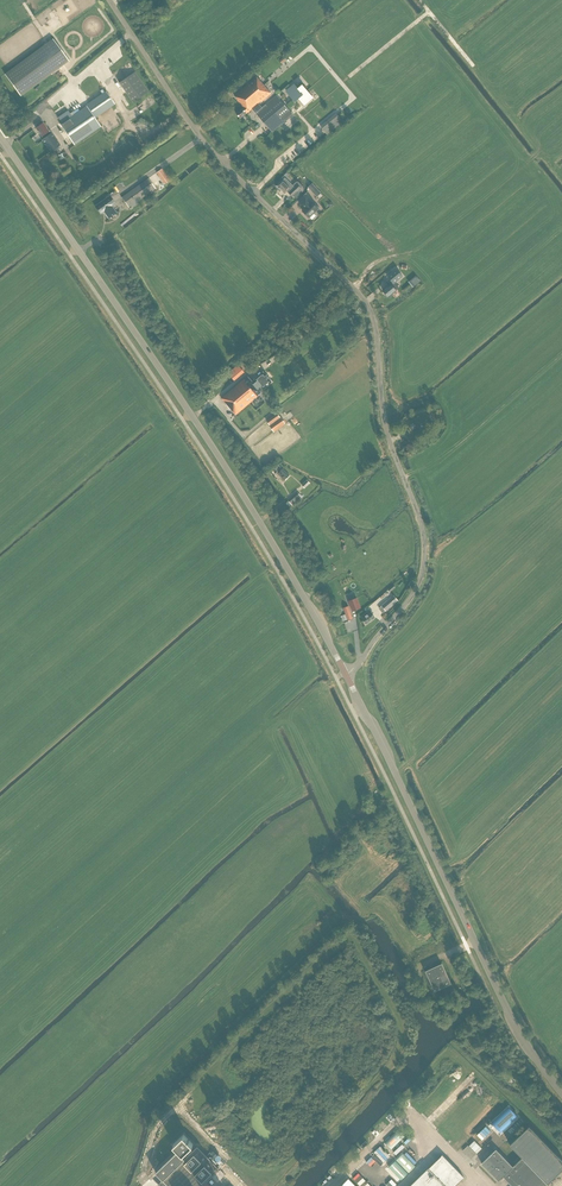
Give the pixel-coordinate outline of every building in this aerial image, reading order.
[(53,40),(5,75),(20,95),(68,60),(53,40)] [(148,91),(135,72),(119,83),(128,96),(126,98),(130,103),(132,102),(148,91)] [(272,132),(292,115),(276,96),(262,108),(259,104),(271,94),(261,81),(263,79),(260,74),(234,96),(238,100),(237,100),(244,108),(236,114),(241,119),(253,109),(272,132)] [(294,84),(292,86),(290,87),(292,90),(288,93),(295,102),(299,98),(303,95),(298,88),(294,84)] [(302,85),(300,86),(298,88),(303,95),(299,98),(305,105),(313,98),(302,85)] [(86,105),(86,106),(95,118),(115,104),(114,103),(116,101),(114,99),(112,100),(106,91),(86,105)] [(95,118),(86,106),(83,101),(79,103),(83,108),(72,116),(68,110),(58,118),(62,123),(60,125),(74,145),(101,126),(95,118)] [(343,122),(337,115),(321,128),(327,135),(343,122)] [(49,131),(43,123),(35,128),(42,136),(43,136),(44,138),(42,140),(50,152),(52,151),(54,154),(60,150),(57,147),(60,145),(51,133),(48,135),(47,133),(49,131)] [(289,193),(292,196),(297,191),(299,193),(302,190),(300,188),(303,185),(299,182),(296,181),(293,184),(286,177),(277,186),(285,193),(287,191),(289,193)] [(128,207),(155,188),(148,178),(121,197),(128,207)] [(321,193),(313,183),(309,187),(317,197),(321,193)] [(100,214),(104,212),(108,218),(116,212),(112,206),(115,204),(111,197),(116,194),(114,192),(109,195),(94,206),(100,214)] [(304,208),(302,211),(304,213),(303,213),(307,217),(307,216),(309,218),(316,211),(320,208),(316,204),(312,200),(310,201),(306,197),(299,204),(304,208)] [(387,288),(383,291),(386,294),(385,295),(386,296),(387,296),(388,297),(396,290),(399,287),(396,284),(404,277),(398,269),(388,277),(393,283),(391,284),(387,287),(387,288)] [(249,365),(244,359),(232,369),(238,376),(244,371),(243,370),(249,365)] [(263,389),(272,382),(263,372),(254,379),(256,382),(254,383),(248,376),(222,398),(231,409),(229,411),(230,412),(232,411),(236,415),(262,393),(259,389),(261,387),(263,389)] [(274,432),(285,423),(281,417),(277,412),(266,420),(270,425),(270,426),(274,432)] [(275,474),(283,482),(285,480),(286,480),(290,475),(279,465),(275,469),(277,471),(275,474)] [(293,505),(300,499),(296,495),(289,501),(293,505)] [(361,608),(359,602),(357,597),(348,600),(352,611),(361,608)] [(387,600),(381,606),(386,611),(392,606),(387,600)] [(348,620),(352,619),(353,618),(349,605),(344,607),(348,620)] [(360,616),(366,624),(375,617),(369,610),(360,616)] [(435,991),(451,983),(442,964),(426,971),(435,991)] [(503,1176),(512,1185),(545,1185),(561,1170),(561,1160),(529,1126),(510,1145),(522,1158),(513,1167),(496,1149),(482,1163),(499,1181),(503,1176)] [(398,1130),(385,1143),(391,1150),(405,1137),(398,1130)] [(155,1172),(169,1185),(201,1185),(219,1169),(197,1146),(198,1146),(186,1133),(174,1144),(179,1149),(155,1172)] [(471,1159),(476,1154),(468,1145),(463,1150),(471,1159)] [(464,1177),(442,1155),(411,1185),(455,1185),(464,1177)]
